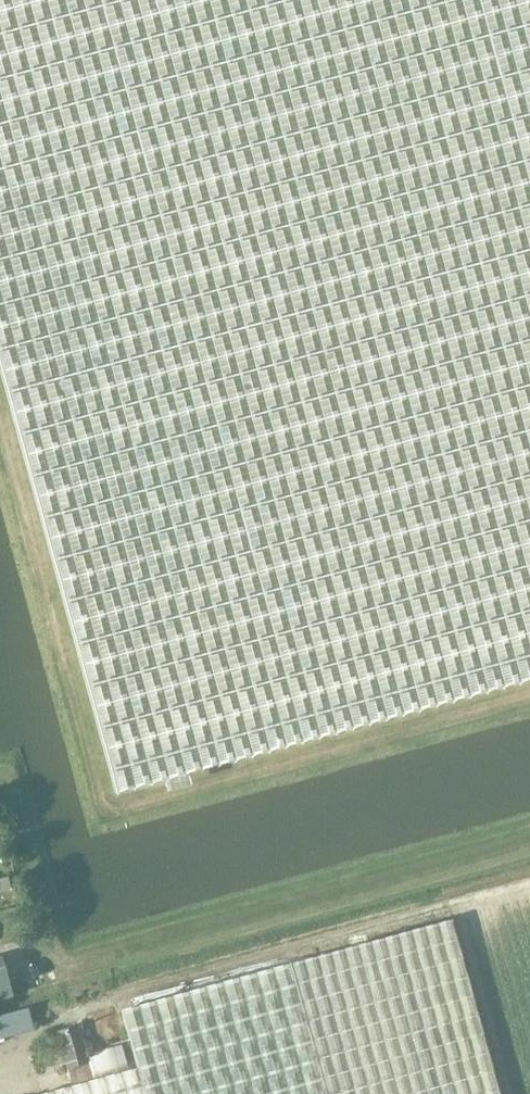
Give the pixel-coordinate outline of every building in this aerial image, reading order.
[(116,795),(529,682),(529,0),(0,0),(0,369),(116,795)] [(450,918),(119,1011),(136,1069),(127,1071),(120,1045),(85,1055),(76,1026),(55,1031),(59,1047),(49,1050),(54,1067),(64,1064),(71,1086),(43,1093),(499,1093),(450,918)] [(11,997),(2,964),(0,965),(0,1000),(11,997)] [(114,1011),(91,1014),(93,1031),(117,1028),(114,1011)] [(8,1037),(6,1021),(0,1022),(0,1038),(8,1037)]
